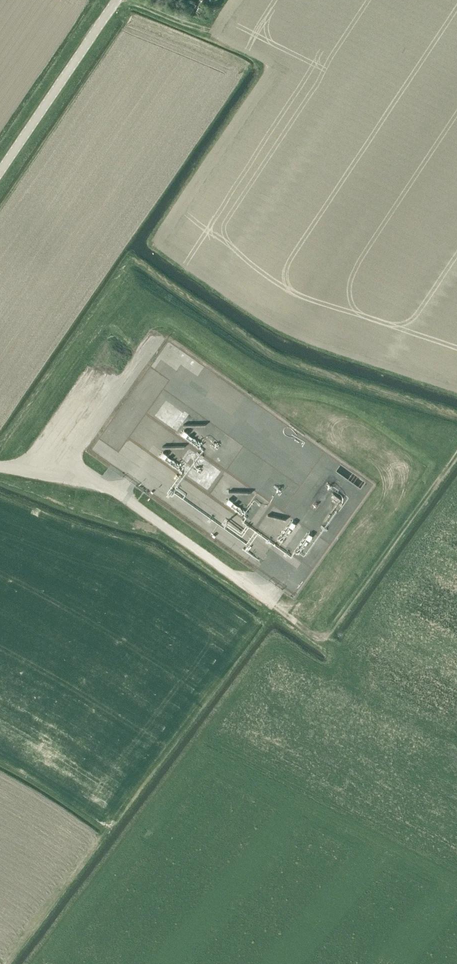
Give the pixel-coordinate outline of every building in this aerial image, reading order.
[(103,435),(114,441),(120,431),(110,425),(103,435)]
